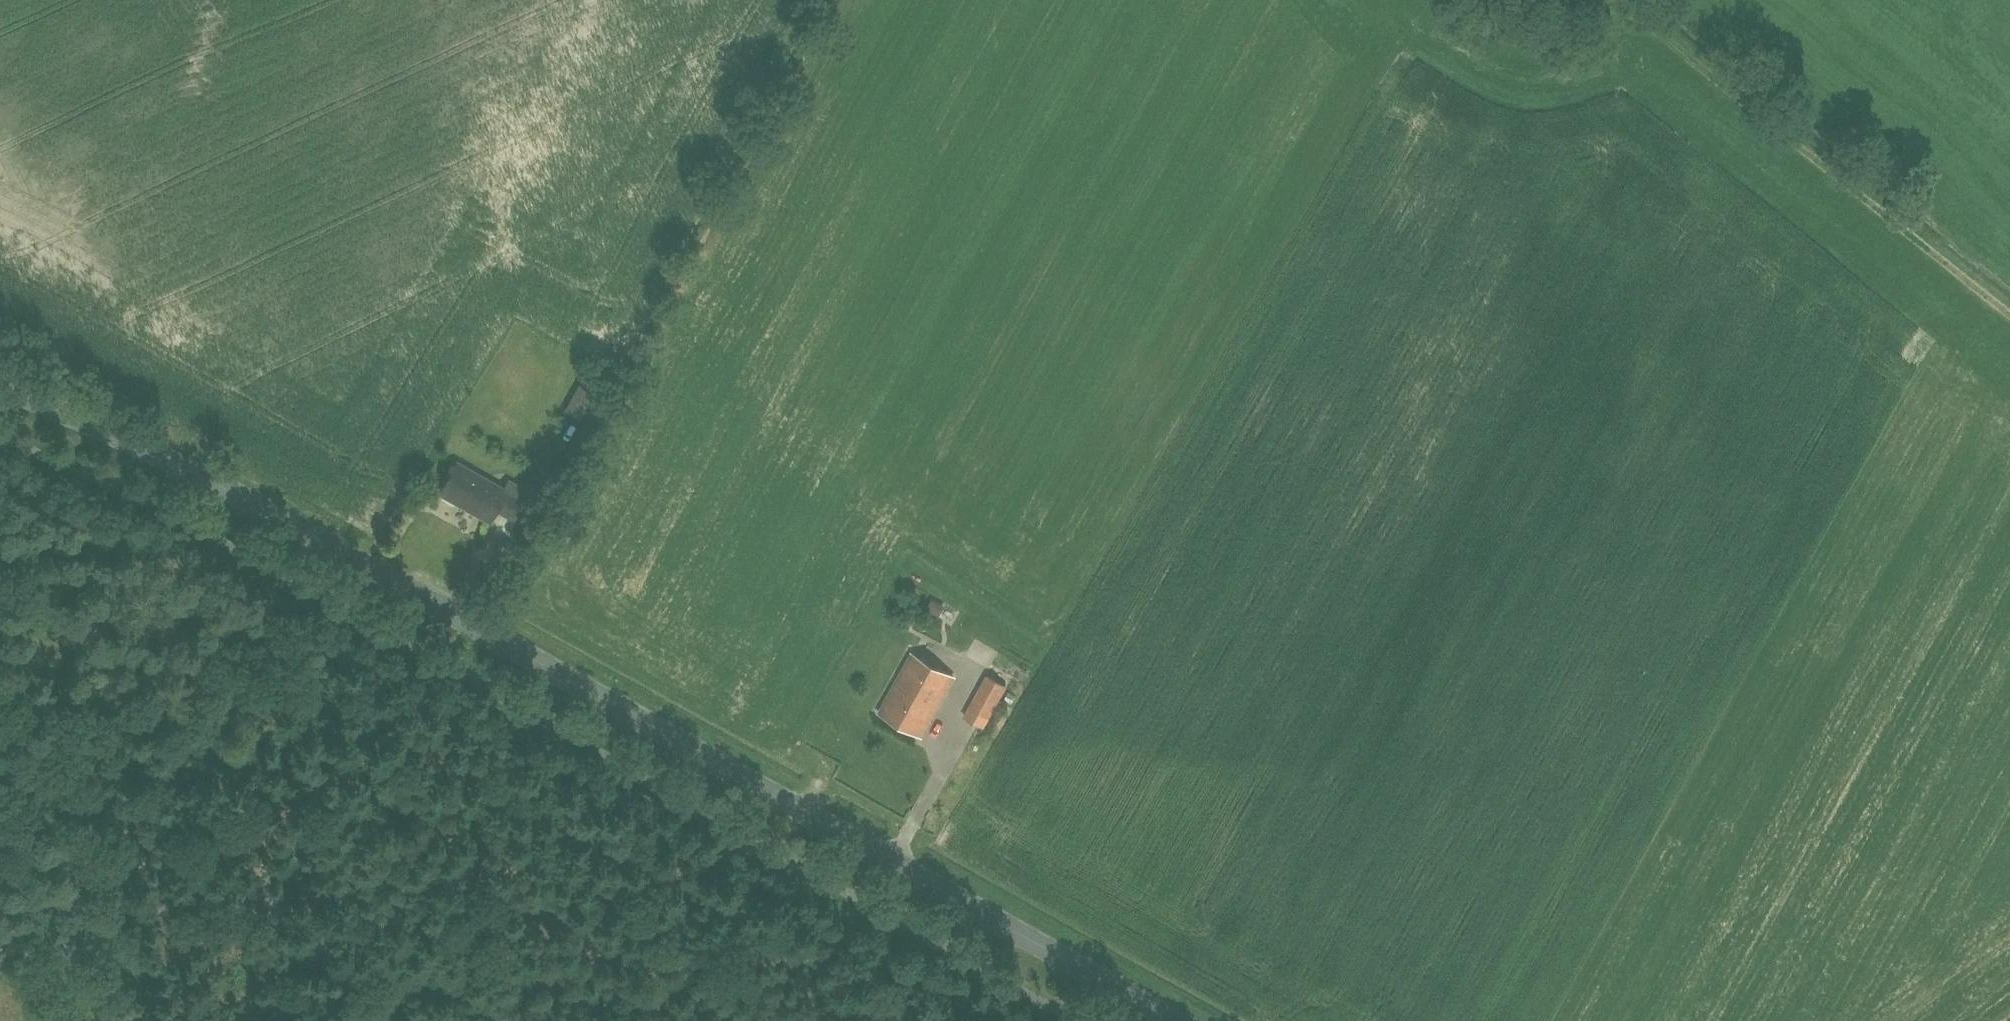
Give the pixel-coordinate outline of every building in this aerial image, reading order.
[(591,426),(602,407),(620,380),(591,365),(564,411),(591,426)] [(457,464),(441,493),(489,520),(496,508),(514,518),(528,492),(509,482),(505,490),(457,464)] [(914,653),(880,712),(922,735),(955,676),(914,653)] [(1004,688),(997,684),(984,676),(961,715),(982,726),(1004,688)]
